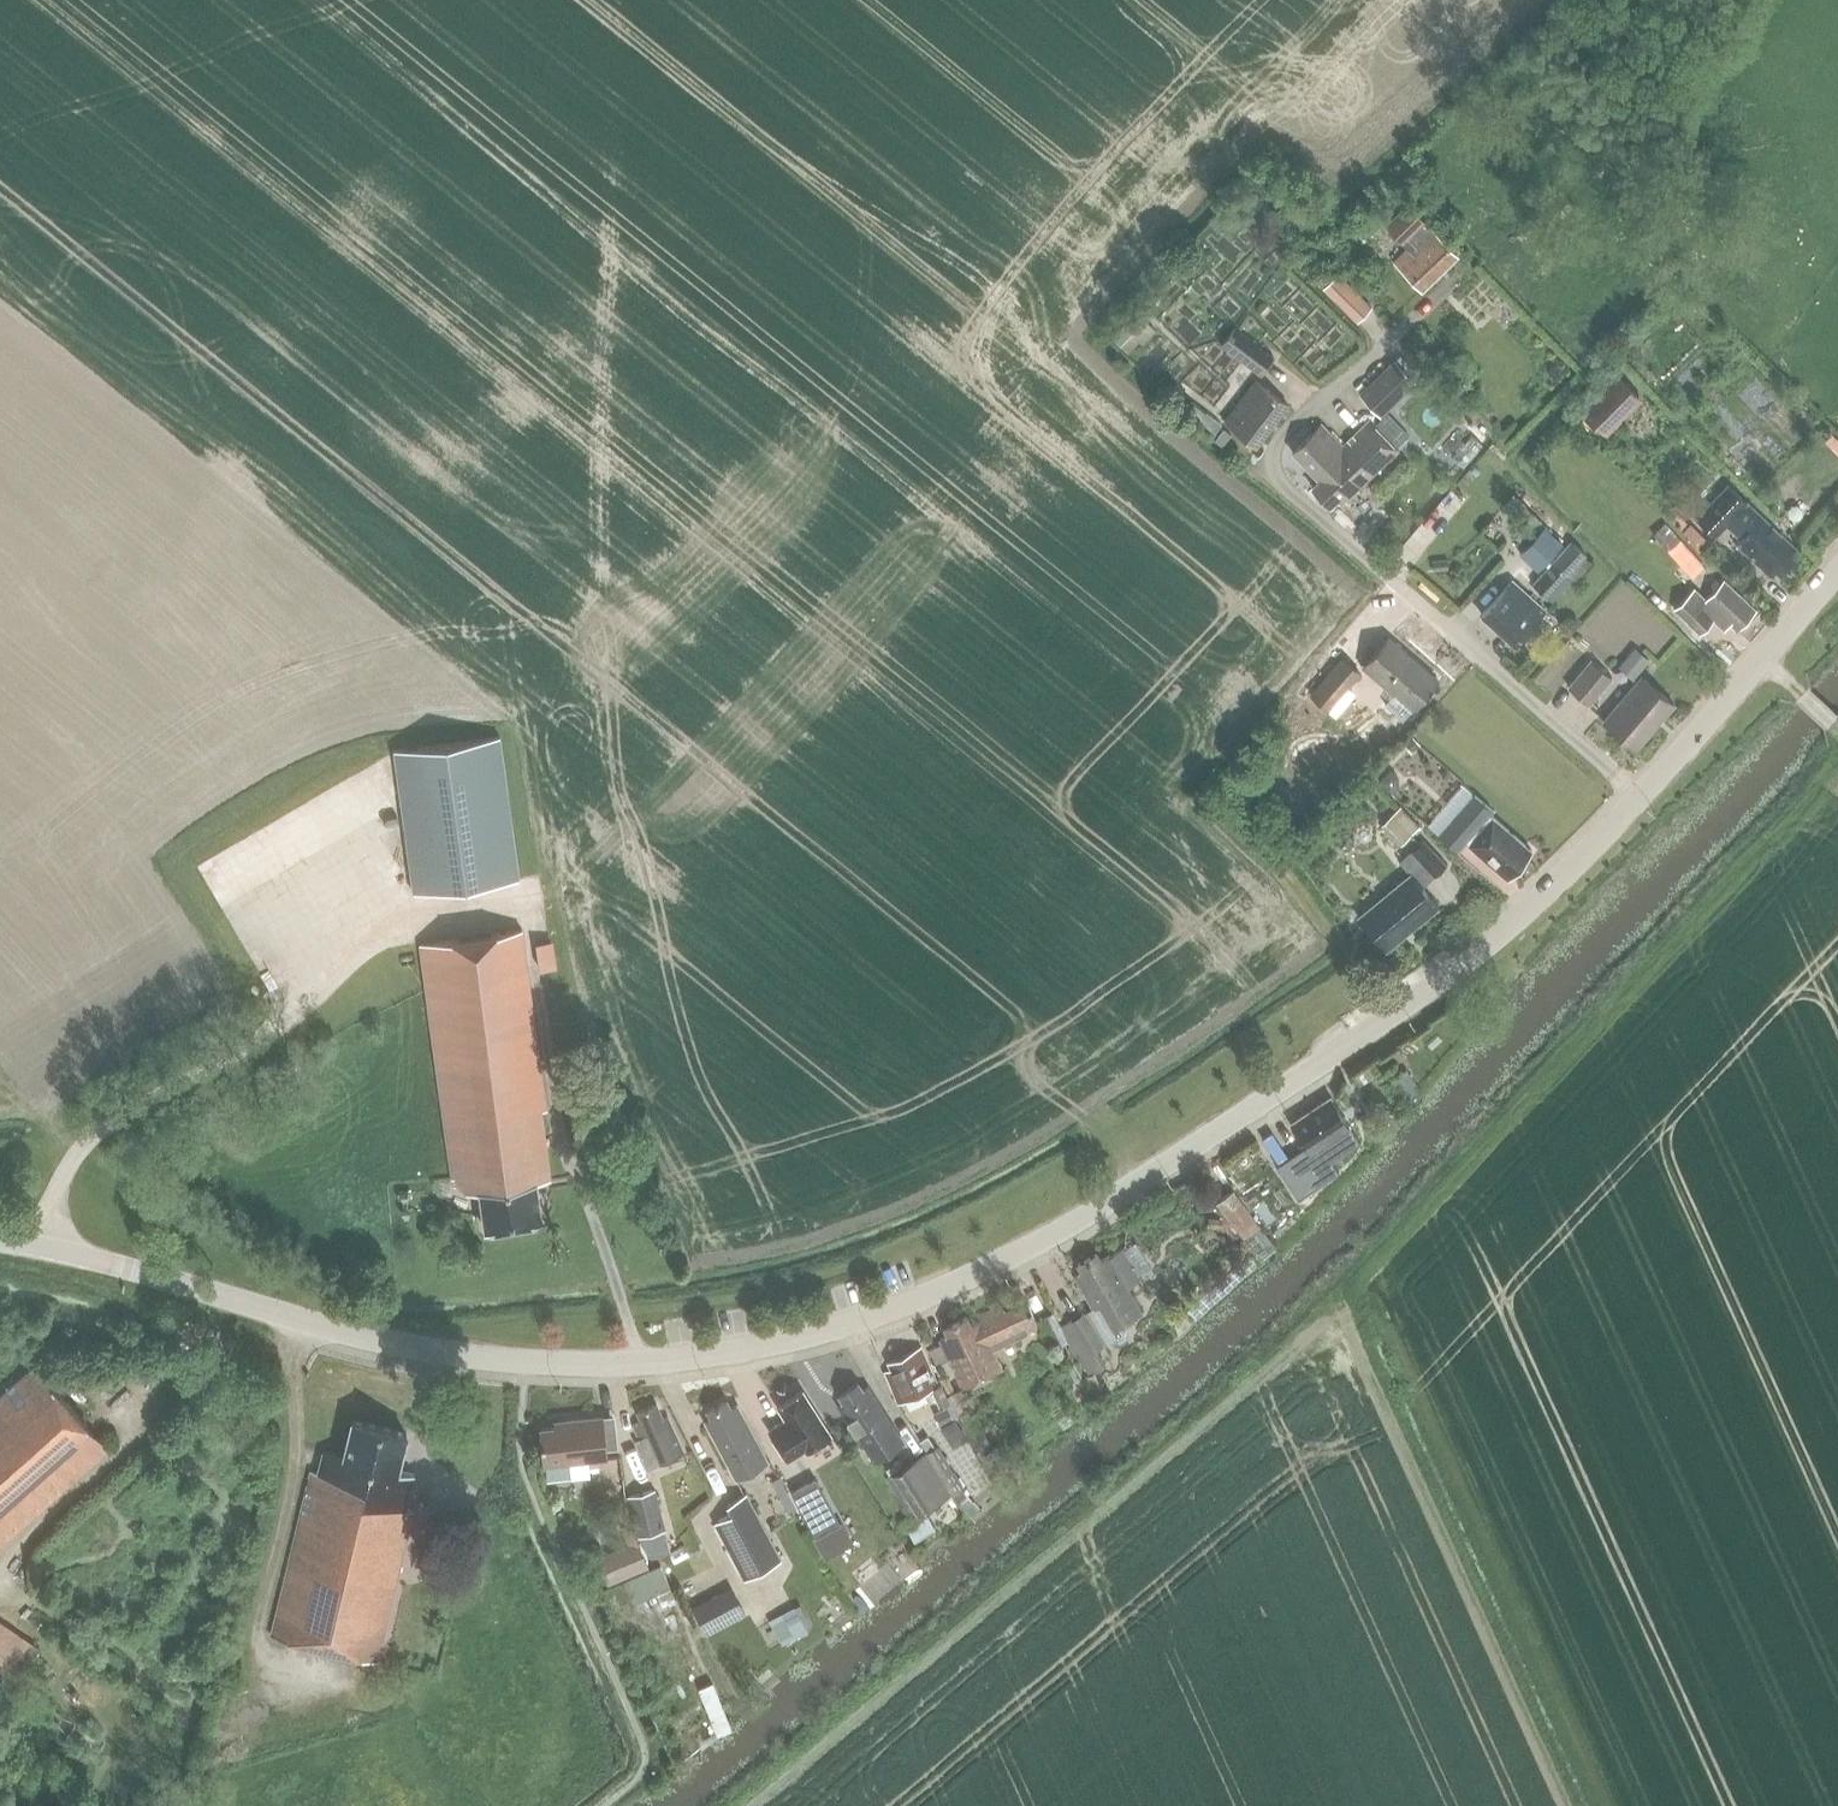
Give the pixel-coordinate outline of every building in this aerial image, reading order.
[(1421,292),(1457,257),(1406,204),(1386,224),(1409,248),(1393,264),(1421,292)] [(1339,270),(1325,285),(1360,318),(1374,303),(1339,270)] [(1142,305),(1112,335),(1129,351),(1140,340),(1143,343),(1157,329),(1146,319),(1151,314),(1142,305)] [(1237,326),(1223,344),(1263,375),(1277,357),(1237,326)] [(1393,359),(1358,393),(1381,416),(1416,382),(1393,359)] [(1620,369),(1583,406),(1610,433),(1647,397),(1620,369)] [(1251,441),(1287,407),(1260,378),(1223,412),(1251,441)] [(1341,503),(1397,451),(1369,421),(1342,447),(1321,425),(1292,453),(1319,481),(1312,488),(1330,507),(1337,499),(1341,503)] [(1222,429),(1214,440),(1222,446),(1230,435),(1222,429)] [(1796,550),(1736,493),(1728,486),(1696,519),(1715,536),(1726,525),(1740,538),(1735,543),(1770,576),(1775,571),(1782,577),(1797,562),(1790,556),(1796,550)] [(1516,492),(1507,501),(1517,511),(1526,503),(1516,492)] [(1693,578),(1704,568),(1664,524),(1652,535),(1693,578)] [(1545,526),(1518,553),(1537,572),(1564,545),(1545,526)] [(1572,540),(1532,585),(1552,603),(1571,581),(1566,576),(1587,553),(1572,540)] [(1447,560),(1432,561),(1433,571),(1448,570),(1447,560)] [(1514,645),(1545,610),(1512,581),(1481,615),(1514,645)] [(1737,630),(1754,611),(1723,581),(1705,600),(1693,589),(1674,609),(1700,634),(1714,619),(1724,629),(1729,623),(1737,630)] [(1402,721),(1412,709),(1437,680),(1388,638),(1363,667),(1394,694),(1384,705),(1402,721)] [(1634,648),(1618,667),(1633,679),(1649,660),(1634,648)] [(1360,674),(1342,658),(1305,702),(1320,715),(1326,708),(1329,710),(1360,674)] [(1590,661),(1568,688),(1590,706),(1612,679),(1590,661)] [(1605,724),(1638,750),(1672,705),(1639,680),(1605,724)] [(414,895),(519,881),(499,737),(394,752),(414,895)] [(1412,737),(1404,745),(1411,753),(1420,745),(1412,737)] [(1458,852),(1473,835),(1475,837),(1468,845),(1507,879),(1531,851),(1492,817),(1492,818),(1489,815),(1492,811),(1474,795),(1439,836),(1458,852)] [(1400,845),(1418,827),(1399,808),(1381,825),(1400,845)] [(1421,888),(1445,866),(1422,840),(1399,861),(1409,874),(1357,916),(1386,951),(1438,907),(1421,888)] [(536,1181),(550,1179),(541,1111),(546,1110),(521,930),(421,945),(454,1179),(457,1179),(467,1191),(468,1193),(481,1191),(486,1230),(541,1220),(536,1181)] [(552,941),(537,944),(541,968),(556,966),(552,941)] [(1362,1072),(1367,1080),(1374,1076),(1368,1068),(1362,1072)] [(1290,1124),(1305,1146),(1309,1152),(1349,1126),(1330,1097),(1290,1124)] [(1298,1199),(1338,1173),(1333,1166),(1331,1162),(1360,1142),(1349,1126),(1309,1152),(1305,1146),(1276,1166),(1298,1199)] [(1235,1189),(1216,1202),(1236,1233),(1257,1219),(1235,1189)] [(1208,1220),(1207,1229),(1220,1230),(1221,1221),(1208,1220)] [(1092,1307),(1110,1339),(1119,1342),(1126,1338),(1128,1330),(1124,1324),(1142,1314),(1126,1286),(1142,1277),(1125,1248),(1103,1260),(1100,1254),(1078,1266),(1082,1273),(1075,1277),(1092,1306),(1092,1307)] [(1038,1327),(1034,1319),(1027,1303),(1005,1313),(1002,1306),(976,1318),(978,1321),(969,1325),(966,1317),(944,1327),(948,1335),(940,1339),(964,1389),(1001,1371),(991,1351),(1038,1327)] [(1092,1307),(1085,1311),(1098,1334),(1104,1344),(1111,1341),(1110,1339),(1092,1307)] [(1064,1336),(1051,1310),(1034,1319),(1038,1327),(1047,1345),(1064,1336)] [(1104,1344),(1098,1334),(1085,1311),(1060,1325),(1078,1358),(1104,1344)] [(936,1364),(949,1358),(941,1343),(929,1349),(936,1364)] [(898,1403),(937,1386),(920,1348),(888,1362),(891,1370),(885,1373),(898,1403)] [(1071,1383),(1081,1378),(1074,1365),(1064,1370),(1071,1383)] [(109,1448),(35,1366),(0,1398),(0,1546),(109,1448)] [(874,1461),(903,1443),(867,1387),(862,1391),(857,1383),(839,1395),(844,1402),(838,1406),(874,1461)] [(949,1403),(942,1385),(932,1389),(940,1407),(949,1403)] [(805,1451),(830,1435),(802,1390),(776,1406),(785,1419),(768,1430),(787,1460),(804,1450),(805,1451)] [(736,1479),(767,1462),(737,1405),(731,1408),(727,1400),(707,1411),(711,1419),(705,1422),(736,1479)] [(647,1470),(684,1454),(667,1416),(662,1418),(656,1403),(637,1412),(641,1421),(632,1424),(639,1439),(635,1442),(647,1470)] [(947,1408),(935,1413),(940,1426),(953,1421),(947,1408)] [(558,1422),(559,1428),(540,1430),(544,1468),(609,1461),(605,1418),(558,1422)] [(405,1509),(414,1473),(398,1470),(407,1433),(393,1429),(366,1422),(365,1423),(352,1420),(343,1456),(323,1451),(318,1472),(310,1471),(271,1636),(377,1661),(413,1511),(405,1509)] [(951,1494),(942,1480),(925,1453),(886,1478),(912,1519),(904,1524),(914,1540),(934,1527),(924,1511),(951,1494)] [(819,1476),(794,1489),(817,1530),(841,1516),(819,1476)] [(655,1489),(628,1495),(637,1535),(665,1528),(655,1489)] [(730,1518),(711,1526),(741,1583),(778,1563),(743,1496),(725,1508),(730,1516),(730,1518)] [(971,1502),(963,1509),(969,1517),(980,1509),(974,1500),(971,1502)] [(595,1556),(607,1584),(649,1567),(638,1539),(595,1556)] [(674,1565),(689,1557),(684,1546),(668,1554),(674,1565)] [(660,1565),(622,1582),(632,1604),(656,1593),(670,1588),(660,1565)] [(746,1614),(731,1587),(692,1608),(706,1635),(746,1614)] [(670,1588),(656,1593),(661,1605),(674,1599),(670,1588)] [(806,1629),(793,1605),(768,1619),(781,1643),(806,1629)] [(20,1677),(42,1641),(0,1615),(0,1664),(20,1677)]
